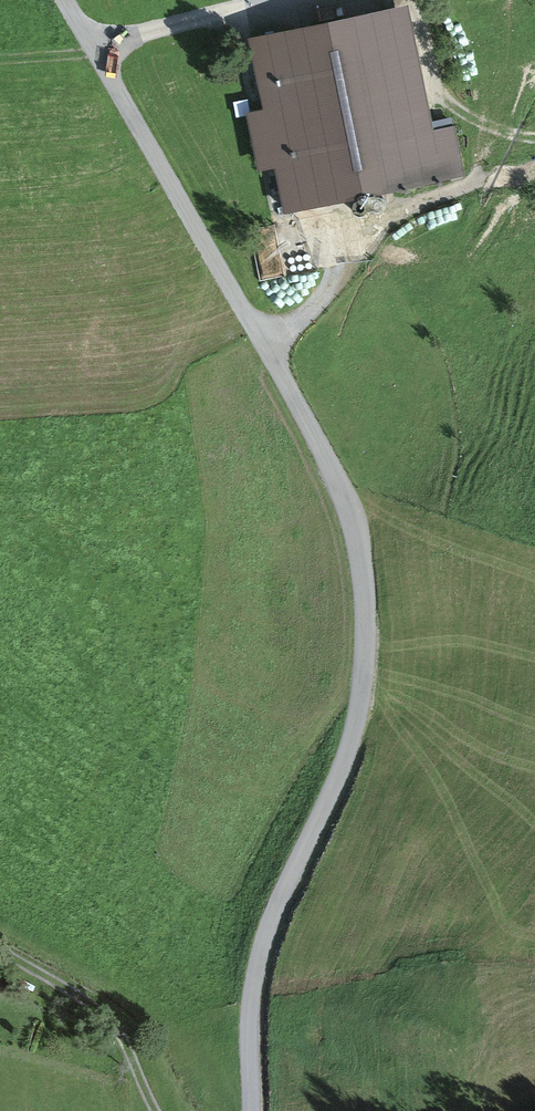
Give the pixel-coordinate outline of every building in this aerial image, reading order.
[(281,167),(292,214),(465,177),(455,130),(438,134),(411,10),(257,43),(272,111),(253,115),(265,170),(281,167)]
